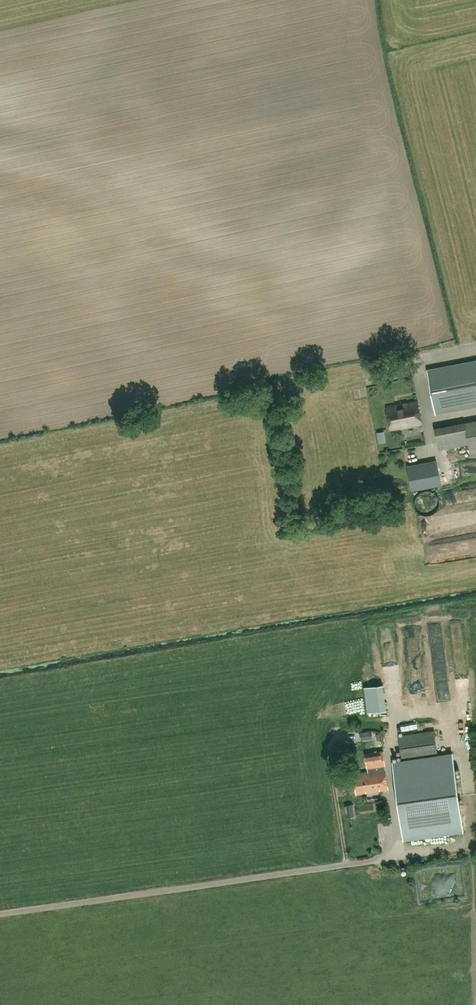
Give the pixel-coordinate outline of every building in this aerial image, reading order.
[(427,369),(436,414),(475,406),(475,359),(427,369)] [(418,401),(387,407),(391,429),(422,424),(418,401)] [(435,428),(439,450),(469,444),(471,455),(475,454),(475,420),(435,428)] [(441,484),(437,461),(408,466),(412,489),(441,484)] [(435,730),(399,735),(402,760),(438,754),(435,730)] [(365,753),(368,771),(354,773),(357,794),(389,789),(385,766),(386,766),(383,751),(365,753)] [(402,760),(393,761),(404,839),(464,831),(452,752),(438,754),(402,760)]
